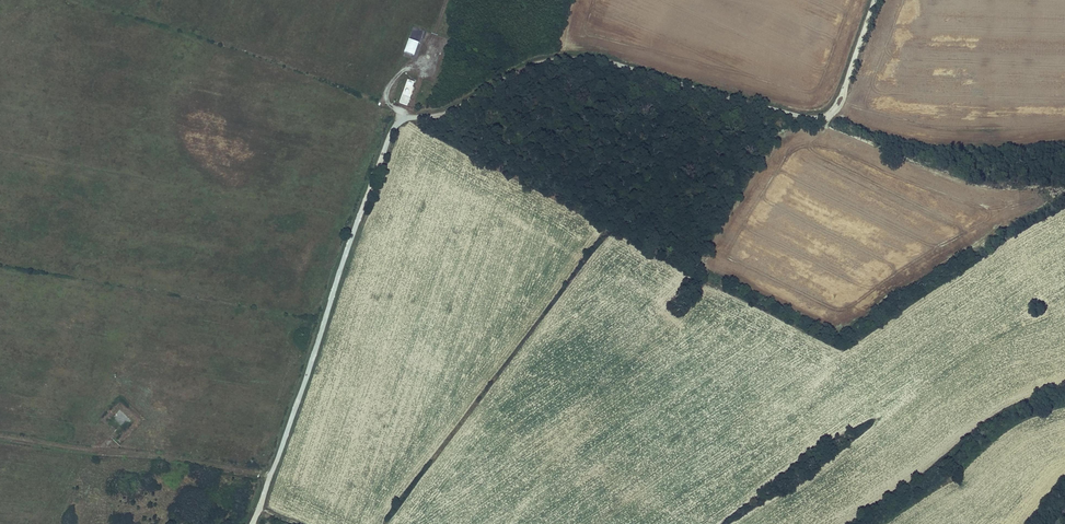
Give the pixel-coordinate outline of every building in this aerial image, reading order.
[(415,55),(419,43),(410,39),(405,52),(415,55)] [(407,105),(413,88),(412,88),(414,83),(408,80),(400,103),(407,105)]
